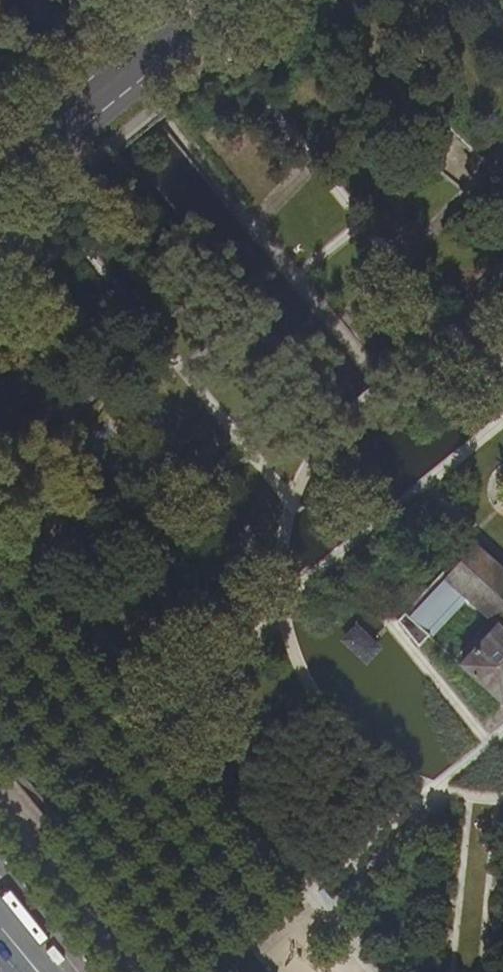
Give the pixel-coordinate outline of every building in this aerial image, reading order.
[(502,702),(502,567),(477,543),(467,551),(464,549),(437,578),(408,614),(425,631),(455,596),(493,632),(463,665),(502,702)] [(376,639),(358,623),(341,640),(368,666),(385,648),(376,639)]
